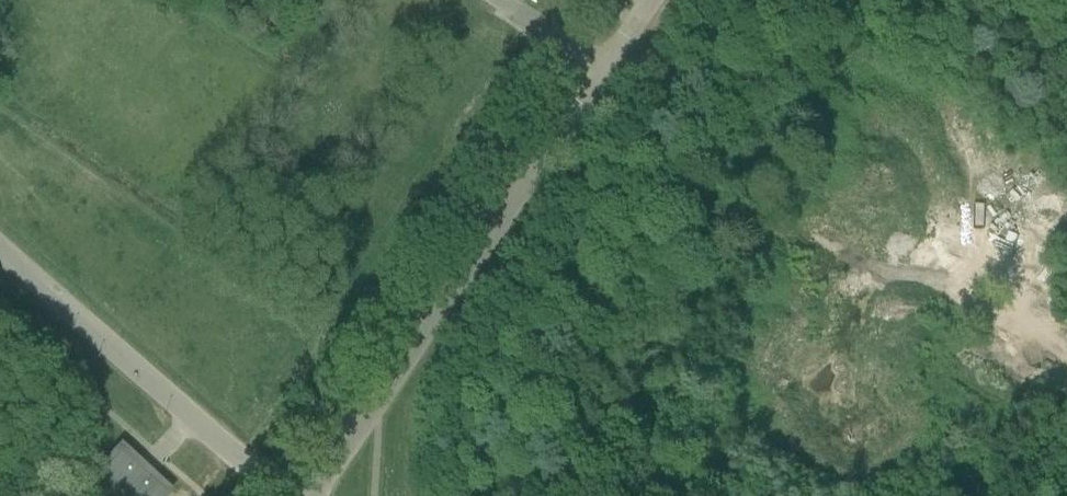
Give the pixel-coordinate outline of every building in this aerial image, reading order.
[(135,464),(121,452),(96,479),(114,495),(161,495),(164,492),(135,464)]
